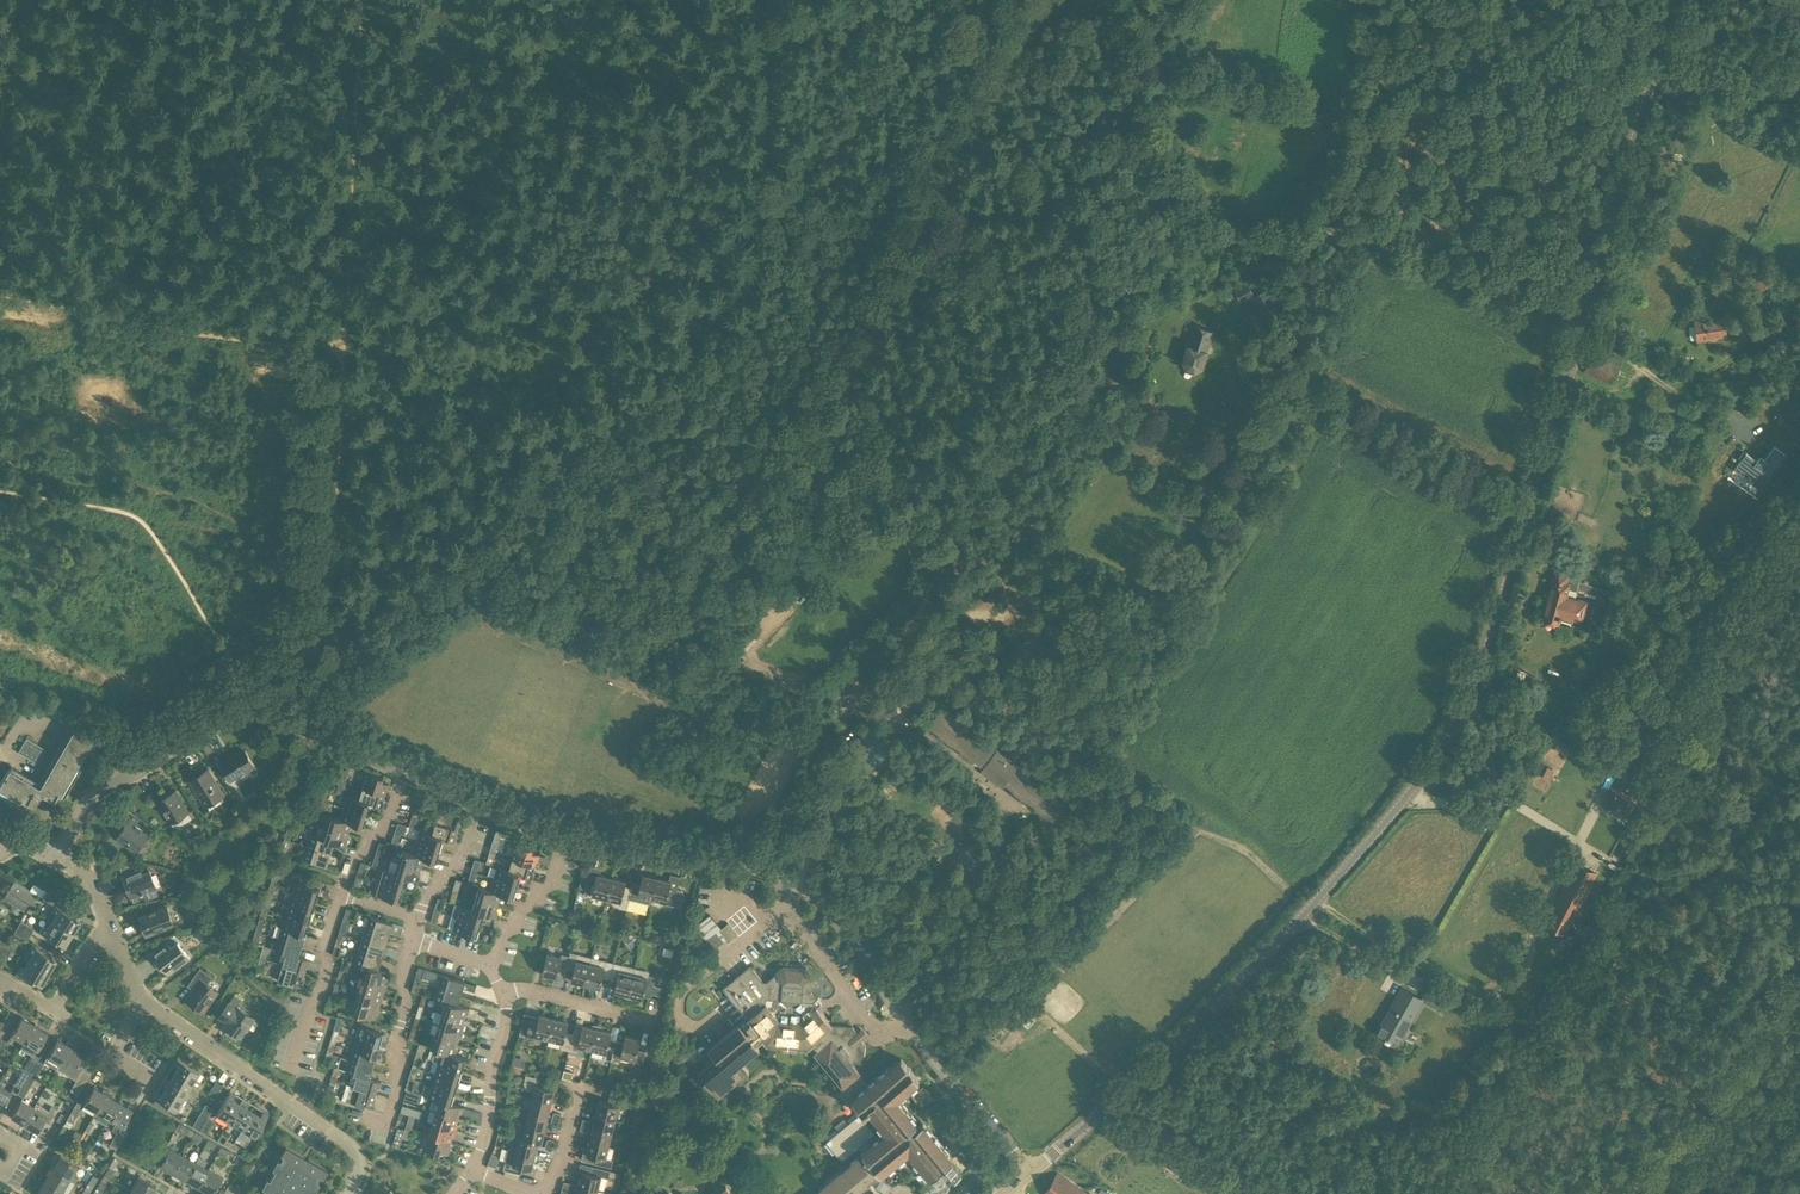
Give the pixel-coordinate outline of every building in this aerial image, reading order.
[(1798,66),(1799,67),(1799,51),(1797,55),(1791,52),(1788,59),(1787,59),(1786,62),(1791,65),(1789,67),(1796,71),(1798,66)] [(1751,278),(1749,283),(1765,290),(1767,286),(1769,281),(1770,277),(1755,270),(1754,272),(1751,278)] [(1731,294),(1736,287),(1727,280),(1722,288),(1731,294)] [(1247,283),(1234,290),(1241,302),(1254,294),(1247,283)] [(1276,303),(1268,288),(1253,296),(1266,322),(1287,310),(1280,300),(1276,303)] [(1115,331),(1125,328),(1121,313),(1111,316),(1115,331)] [(1697,341),(1727,336),(1723,316),(1693,321),(1697,341)] [(1208,351),(1214,331),(1193,325),(1187,344),(1186,344),(1181,362),(1185,370),(1194,373),(1202,369),(1208,351)] [(1621,359),(1592,347),(1582,373),(1610,384),(1621,359)] [(1746,453),(1746,454),(1743,452),(1739,458),(1741,459),(1735,469),(1743,475),(1744,473),(1754,480),(1752,482),(1761,488),(1770,476),(1771,477),(1780,465),(1779,464),(1786,454),(1775,446),(1766,459),(1765,458),(1764,459),(1764,460),(1763,461),(1760,461),(1759,460),(1758,459),(1757,460),(1746,453)] [(1557,615),(1572,619),(1581,622),(1585,605),(1593,607),(1594,606),(1595,606),(1597,606),(1599,606),(1600,605),(1602,604),(1603,603),(1604,603),(1605,601),(1605,600),(1606,599),(1606,598),(1606,596),(1606,594),(1605,593),(1605,591),(1604,590),(1603,589),(1601,588),(1600,587),(1599,587),(1579,582),(1580,578),(1573,577),(1573,573),(1566,571),(1565,572),(1557,570),(1555,579),(1556,580),(1553,591),(1549,590),(1546,604),(1549,605),(1544,622),(1554,624),(1557,615)] [(1526,599),(1519,597),(1517,605),(1523,607),(1526,599)] [(1652,652),(1657,645),(1650,641),(1646,648),(1652,652)] [(881,720),(893,714),(899,712),(895,703),(877,711),(881,720)] [(953,719),(941,710),(941,709),(929,725),(940,734),(939,736),(951,745),(952,743),(963,751),(962,753),(972,761),(973,759),(983,767),(981,770),(1003,787),(1005,783),(1015,791),(1014,793),(1025,801),(1026,800),(1037,808),(1036,809),(1046,817),(1047,816),(1053,820),(1065,804),(1059,800),(1060,798),(1050,790),(1049,792),(1038,783),(1039,782),(1028,774),(1027,775),(1017,768),(1018,767),(996,750),(995,751),(985,743),(986,742),(975,734),(974,735),(963,727),(964,726),(954,717),(953,719)] [(868,769),(892,750),(872,725),(849,744),(868,769)] [(92,747),(88,745),(92,739),(73,728),(39,785),(38,786),(8,768),(0,782),(0,794),(23,808),(27,801),(33,805),(39,795),(44,794),(53,799),(57,793),(63,797),(92,747)] [(36,762),(44,748),(26,738),(18,752),(36,762)] [(1013,762),(1022,750),(1011,742),(1002,753),(1013,762)] [(255,765),(245,749),(229,759),(228,757),(220,761),(231,780),(255,765)] [(346,778),(349,770),(343,768),(341,777),(346,778)] [(206,806),(224,795),(208,769),(190,780),(206,806)] [(386,795),(390,783),(382,780),(383,776),(367,772),(362,787),(386,795)] [(342,793),(345,784),(339,782),(336,791),(342,793)] [(1638,797),(1612,784),(1609,790),(1613,793),(1606,806),(1628,817),(1638,797)] [(328,798),(331,789),(325,787),(322,796),(328,798)] [(382,807),(386,795),(362,787),(359,798),(359,799),(371,802),(371,803),(382,807)] [(170,824),(189,812),(175,789),(156,801),(170,824)] [(368,814),(371,803),(371,802),(359,799),(359,798),(348,795),(344,806),(368,814)] [(251,804),(248,799),(241,803),(244,808),(251,804)] [(323,812),(326,804),(320,802),(318,810),(323,812)] [(419,813),(422,804),(416,803),(413,812),(419,813)] [(364,826),(368,814),(344,806),(341,818),(340,818),(353,822),(352,823),(364,826)] [(459,829),(462,817),(455,815),(456,811),(440,806),(435,822),(459,829)] [(309,817),(312,809),(306,807),(304,816),(309,817)] [(349,834),(352,823),(353,822),(340,818),(341,818),(329,814),(325,826),(349,834)] [(415,827),(417,819),(412,817),(409,826),(415,827)] [(137,852),(150,831),(130,818),(116,838),(137,852)] [(305,831),(307,823),(302,821),(299,829),(301,830),(305,831)] [(405,835),(407,826),(407,825),(403,824),(397,822),(395,831),(400,833),(405,835)] [(455,841),(459,829),(435,822),(432,833),(431,833),(444,837),(444,838),(455,841)] [(334,842),(345,846),(349,834),(325,826),(318,824),(315,834),(322,837),(334,842)] [(294,828),(289,827),(286,835),(292,837),(294,828)] [(441,849),(444,838),(444,837),(431,833),(432,833),(420,829),(416,841),(441,849)] [(330,853),(334,842),(322,837),(315,834),(310,833),(307,845),(330,853)] [(396,847),(399,838),(393,837),(390,845),(396,847)] [(496,850),(498,841),(492,840),(490,848),(496,850)] [(437,861),(441,849),(416,841),(413,852),(413,853),(425,856),(425,857),(437,861)] [(290,844),(284,842),(281,850),(287,852),(290,844)] [(382,852),(385,843),(379,842),(376,851),(382,852)] [(536,866),(540,854),(531,851),(532,848),(517,843),(512,859),(536,866)] [(327,865),(330,853),(307,845),(303,857),(327,865)] [(422,868),(425,857),(425,856),(413,853),(413,852),(402,849),(398,861),(422,868)] [(378,866),(380,858),(374,856),(372,864),(378,866)] [(478,869),(480,861),(474,859),(472,867),(478,869)] [(532,878),(536,866),(512,859),(508,869),(508,870),(521,874),(532,878)] [(363,871),(366,863),(360,861),(358,870),(363,871)] [(418,880),(422,868),(398,861),(395,872),(407,876),(407,877),(418,880)] [(1565,934),(1597,872),(1575,861),(1543,924),(1565,934)] [(142,873),(140,868),(128,865),(121,868),(132,896),(156,887),(149,870),(142,873)] [(517,885),(521,874),(508,870),(508,869),(497,866),(493,878),(517,885)] [(403,888),(407,877),(407,876),(395,872),(383,868),(379,880),(403,888)] [(277,883),(279,874),(273,873),(271,881),(277,883)] [(607,897),(612,876),(597,873),(595,879),(588,878),(584,894),(592,896),(593,893),(607,897)] [(652,897),(657,877),(643,873),(640,884),(633,882),(630,892),(630,898),(648,902),(652,900),(653,897),(652,897)] [(473,884),(476,875),(470,874),(467,882),(473,884)] [(359,887),(361,878),(355,876),(353,885),(359,887)] [(627,908),(630,898),(630,892),(624,890),(626,880),(612,876),(607,897),(611,898),(611,899),(612,902),(612,903),(613,904),(615,905),(619,905),(627,908)] [(680,908),(681,904),(684,892),(682,889),(670,886),(671,880),(657,877),(652,897),(653,897),(666,900),(665,904),(680,908)] [(514,897),(517,885),(493,878),(490,889),(503,893),(503,894),(514,897)] [(459,889),(461,880),(456,879),(453,887),(459,889)] [(31,903),(36,894),(29,890),(13,880),(8,889),(31,903)] [(316,899),(320,887),(296,880),(293,891),(316,899)] [(400,899),(403,888),(379,880),(376,892),(400,899)] [(42,898),(46,891),(33,883),(29,890),(36,894),(42,898)] [(499,905),(503,894),(503,893),(490,889),(479,886),(475,897),(499,905)] [(272,898),(275,889),(269,887),(266,896),(272,898)] [(6,889),(1,898),(24,912),(29,903),(29,902),(22,898),(6,889)] [(42,898),(41,900),(50,905),(55,897),(46,891),(42,898)] [(313,910),(316,899),(293,891),(289,903),(313,910)] [(455,903),(457,894),(451,893),(449,901),(455,903)] [(269,906),(272,898),(266,896),(264,904),(269,906)] [(441,908),(443,899),(438,897),(435,906),(441,908)] [(495,917),(499,905),(475,897),(472,908),(471,909),(484,913),(495,917)] [(66,906),(67,905),(58,900),(47,918),(51,921),(51,920),(71,932),(79,919),(63,910),(66,906)] [(309,922),(313,910),(289,903),(285,914),(309,922)] [(460,905),(455,903),(451,915),(456,917),(457,917),(481,924),(484,913),(471,909),(472,908),(460,904),(460,905)] [(146,934),(174,924),(167,905),(139,915),(146,934)] [(349,918),(352,909),(346,908),(344,916),(349,918)] [(265,921),(267,912),(261,911),(259,919),(265,921)] [(436,923),(439,915),(433,913),(430,922),(436,923)] [(306,933),(309,922),(285,914),(282,926),(306,933)] [(389,934),(392,923),(393,922),(369,915),(365,927),(389,934)] [(477,936),(481,924),(457,917),(456,917),(453,929),(477,936)] [(263,926),(265,921),(259,919),(256,928),(262,929),(263,926)] [(71,932),(51,920),(51,921),(47,928),(43,925),(39,931),(64,945),(71,932)] [(30,934),(33,929),(20,921),(16,927),(30,934)] [(345,933),(347,924),(342,922),(339,931),(345,933)] [(728,923),(719,930),(728,942),(738,934),(728,923)] [(302,944),(306,933),(282,926),(278,937),(302,944)] [(26,940),(30,934),(16,927),(13,933),(26,940)] [(386,946),(389,934),(365,927),(362,938),(386,946)] [(671,942),(672,937),(673,932),(665,930),(663,940),(671,942)] [(342,941),(345,933),(339,931),(336,939),(342,941)] [(713,950),(716,948),(724,941),(717,932),(706,940),(713,950)] [(258,944),(260,935),(254,933),(252,942),(258,944)] [(298,956),(299,955),(302,944),(278,937),(275,949),(286,952),(298,956)] [(208,942),(211,946),(218,942),(215,938),(208,942)] [(382,957),(386,946),(362,938),(358,950),(382,957)] [(676,944),(671,942),(663,940),(662,945),(679,949),(681,941),(677,940),(676,944)] [(189,958),(178,942),(167,951),(163,945),(153,953),(169,974),(189,958)] [(48,972),(56,959),(32,945),(28,950),(32,953),(28,960),(48,972)] [(11,949),(5,946),(3,950),(0,954),(0,961),(3,963),(11,949)] [(266,956),(269,947),(263,946),(261,954),(266,956)] [(338,956),(340,947),(334,946),(332,954),(338,956)] [(378,969),(379,968),(382,957),(358,950),(355,961),(366,965),(378,969)] [(585,984),(592,956),(570,951),(569,955),(567,968),(574,970),(571,980),(585,984)] [(298,956),(286,952),(282,964),(306,971),(310,959),(299,955),(298,956)] [(561,955),(547,952),(542,973),(557,977),(559,970),(566,972),(567,968),(569,955),(561,953),(561,955)] [(614,962),(592,956),(585,984),(600,987),(602,977),(610,979),(614,962)] [(347,968),(349,959),(344,958),(341,967),(347,968)] [(48,972),(28,960),(24,967),(20,964),(16,970),(21,973),(40,985),(48,972)] [(262,970),(264,962),(259,960),(256,969),(262,970)] [(627,997),(635,967),(614,962),(610,979),(616,980),(614,991),(621,992),(622,994),(623,995),(625,996),(627,997)] [(302,983),(306,971),(282,964),(278,980),(293,984),(295,980),(302,983)] [(819,985),(811,976),(813,975),(806,967),(784,964),(776,971),(776,972),(768,980),(762,979),(750,964),(723,986),(751,1019),(742,1026),(740,1023),(710,1048),(717,1057),(699,1072),(718,1096),(737,1080),(740,1083),(749,1076),(747,1073),(749,1072),(740,1062),(758,1047),(755,1043),(763,1037),(767,1041),(808,1044),(812,1040),(819,1049),(815,1051),(844,1088),(862,1073),(853,1062),(856,1059),(857,1060),(865,1053),(862,1049),(866,1045),(856,1033),(858,1032),(853,1026),(832,1024),(813,1002),(818,997),(819,985)] [(366,965),(363,976),(386,984),(390,972),(379,968),(378,969),(366,965)] [(422,977),(424,969),(418,967),(416,975),(422,977)] [(635,967),(627,997),(628,997),(630,997),(632,997),(634,997),(635,996),(643,998),(644,991),(659,995),(661,987),(654,985),(656,977),(648,975),(649,971),(635,967)] [(202,1011),(217,990),(207,983),(212,977),(200,968),(191,982),(197,986),(187,1000),(202,1011)] [(342,983),(345,974),(339,972),(336,981),(342,983)] [(461,993),(465,981),(441,974),(438,986),(461,993)] [(383,995),(386,984),(363,976),(359,988),(383,995)] [(340,991),(342,983),(336,981),(334,989),(340,991)] [(417,992),(419,984),(414,982),(411,991),(417,992)] [(1441,1011),(1450,993),(1434,984),(1424,1001),(1441,1011)] [(458,1005),(458,1004),(461,993),(438,986),(434,998),(445,1001),(458,1005)] [(1402,1038),(1423,999),(1402,987),(1375,1033),(1390,1042),(1395,1034),(1402,1038)] [(379,1006),(383,995),(359,988),(356,999),(379,1006)] [(425,1005),(428,996),(422,994),(420,1003),(425,1005)] [(234,995),(229,1003),(235,1008),(237,1006),(241,1000),(234,995)] [(335,1005),(338,997),(332,995),(330,1004),(335,1005)] [(356,1000),(351,998),(348,1008),(353,1009),(352,1011),(376,1018),(379,1006),(356,999),(356,1000)] [(445,1001),(441,1012),(466,1020),(469,1007),(458,1004),(458,1005),(445,1001)] [(229,1003),(228,1002),(218,1016),(226,1021),(223,1026),(228,1029),(226,1032),(237,1039),(239,1036),(241,1038),(254,1018),(237,1006),(235,1008),(229,1003)] [(421,1018),(424,1010),(418,1008),(415,1016),(421,1018)] [(999,1009),(991,1018),(999,1025),(1007,1016),(999,1009)] [(462,1031),(466,1020),(441,1012),(438,1023),(462,1031)] [(523,1017),(521,1025),(519,1033),(535,1037),(535,1034),(549,1037),(553,1017),(539,1014),(538,1020),(530,1018),(523,1017)] [(23,1041),(34,1024),(21,1016),(11,1034),(23,1041)] [(418,1027),(421,1018),(415,1016),(413,1025),(418,1027)] [(340,1027),(343,1019),(337,1017),(334,1026),(340,1027)] [(569,1049),(573,1033),(565,1031),(568,1021),(553,1017),(549,1037),(563,1041),(561,1047),(569,1049)] [(458,1042),(459,1041),(462,1031),(438,1023),(434,1035),(458,1042)] [(36,1049),(40,1041),(46,1031),(34,1024),(23,1041),(36,1049)] [(380,1043),(381,1041),(384,1032),(360,1024),(356,1036),(380,1043)] [(592,1048),(597,1028),(583,1024),(580,1034),(573,1033),(569,1049),(577,1051),(578,1045),(592,1048)] [(613,1060),(614,1056),(616,1043),(608,1041),(611,1031),(597,1028),(592,1048),(605,1051),(604,1058),(613,1060)] [(414,1041),(416,1033),(411,1031),(408,1040),(414,1041)] [(336,1042),(336,1041),(338,1033),(333,1032),(330,1040),(336,1042)] [(455,1053),(458,1042),(434,1035),(431,1047),(436,1048),(442,1050),(455,1054),(455,1053)] [(637,1049),(639,1041),(640,1039),(626,1035),(624,1042),(617,1040),(616,1043),(614,1056),(622,1058),(623,1056),(634,1058),(633,1065),(641,1067),(645,1051),(637,1049)] [(376,1055),(380,1043),(356,1036),(353,1048),(376,1055)] [(65,1043),(57,1038),(43,1060),(56,1068),(71,1043),(70,1044),(66,1041),(65,1043)] [(333,1051),(336,1042),(330,1040),(327,1049),(333,1051)] [(72,1043),(71,1043),(56,1068),(76,1080),(70,1089),(77,1094),(91,1071),(76,1063),(82,1053),(74,1048),(75,1047),(71,1044),(72,1043)] [(422,1053),(425,1045),(419,1043),(417,1052),(422,1053)] [(373,1066),(376,1055),(353,1048),(349,1059),(373,1066)] [(442,1050),(436,1048),(432,1059),(439,1061),(463,1069),(466,1057),(455,1053),(455,1054),(442,1050)] [(329,1065),(331,1057),(325,1055),(323,1064),(329,1065)] [(29,1074),(37,1059),(31,1056),(22,1070),(29,1074)] [(418,1067),(421,1059),(415,1057),(412,1066),(418,1067)] [(870,1127),(859,1114),(840,1129),(825,1141),(841,1160),(847,1156),(850,1161),(846,1165),(845,1164),(845,1165),(820,1186),(820,1185),(819,1186),(825,1193),(881,1193),(876,1189),(881,1182),(883,1182),(879,1179),(875,1175),(879,1172),(880,1172),(908,1149),(931,1176),(953,1158),(923,1121),(918,1125),(915,1122),(917,1121),(897,1097),(919,1079),(902,1057),(853,1097),(863,1109),(862,1110),(864,1113),(865,1112),(873,1121),(877,1118),(887,1130),(878,1137),(870,1127)] [(200,1090),(204,1084),(194,1078),(198,1072),(175,1058),(172,1063),(178,1067),(173,1074),(198,1089),(199,1089),(200,1090)] [(34,1077),(43,1063),(37,1059),(29,1074),(34,1077)] [(369,1077),(373,1066),(349,1059),(346,1071),(357,1074),(369,1077)] [(459,1080),(463,1069),(439,1061),(435,1073),(459,1080)] [(1485,1081),(1489,1076),(1464,1062),(1461,1067),(1485,1081)] [(415,1076),(418,1067),(412,1066),(410,1074),(415,1076)] [(337,1078),(340,1069),(334,1067),(331,1076),(337,1078)] [(20,1087),(29,1074),(22,1070),(14,1083),(20,1087)] [(563,1076),(562,1077),(565,1077),(572,1079),(572,1078),(574,1072),(564,1070),(563,1076)] [(456,1092),(459,1080),(435,1073),(431,1084),(456,1092)] [(23,1097),(27,1091),(26,1090),(34,1077),(29,1074),(20,1087),(21,1087),(17,1093),(23,1097)] [(198,1089),(173,1074),(169,1082),(163,1078),(160,1083),(165,1087),(183,1097),(183,1096),(191,1101),(198,1089)] [(369,1077),(357,1074),(353,1086),(377,1093),(381,1081),(369,1077)] [(551,1102),(555,1089),(546,1087),(547,1080),(529,1075),(527,1082),(535,1084),(532,1098),(551,1102)] [(410,1091),(413,1082),(408,1080),(405,1089),(410,1091)] [(333,1092),(336,1083),(330,1081),(327,1090),(333,1092)] [(213,1098),(221,1086),(214,1082),(206,1094),(213,1098)] [(452,1103),(456,1092),(431,1084),(428,1096),(439,1099),(452,1103)] [(11,1091),(0,1085),(0,1109),(11,1091)] [(96,1111),(107,1093),(93,1085),(83,1103),(96,1111)] [(924,1085),(911,1096),(915,1100),(918,1104),(930,1093),(924,1085)] [(374,1105),(377,1093),(353,1086),(349,1101),(364,1106),(366,1102),(374,1105)] [(183,1097),(165,1087),(161,1095),(155,1091),(152,1096),(155,1098),(170,1108),(174,1110),(183,1097)] [(228,1120),(238,1104),(231,1099),(234,1093),(229,1090),(215,1113),(228,1120)] [(419,1103),(422,1094),(417,1092),(414,1101),(419,1103)] [(108,1118),(119,1100),(107,1093),(96,1111),(92,1117),(98,1120),(101,1114),(108,1118)] [(623,1120),(628,1099),(610,1095),(608,1102),(599,1100),(596,1113),(615,1118),(623,1120)] [(23,1123),(34,1105),(21,1098),(10,1115),(23,1123)] [(155,1098),(152,1103),(168,1112),(170,1108),(155,1098)] [(241,1128),(252,1111),(244,1106),(247,1101),(242,1098),(238,1104),(228,1120),(241,1128)] [(548,1115),(551,1102),(532,1098),(529,1111),(548,1115)] [(439,1099),(436,1111),(459,1118),(463,1106),(452,1103),(439,1099)] [(116,1147),(135,1117),(128,1113),(132,1108),(119,1100),(108,1118),(116,1123),(112,1130),(116,1132),(110,1144),(116,1147)] [(36,1102),(34,1105),(23,1123),(36,1131),(43,1119),(48,1123),(57,1109),(50,1105),(48,1110),(36,1102)] [(74,1122),(82,1108),(76,1104),(67,1118),(74,1122)] [(209,1112),(211,1109),(204,1104),(201,1108),(209,1112)] [(415,1117),(417,1108),(412,1107),(409,1115),(415,1117)] [(201,1108),(199,1113),(206,1117),(207,1116),(209,1112),(201,1108)] [(259,1115),(252,1111),(241,1128),(242,1128),(237,1137),(243,1141),(248,1132),(254,1136),(268,1113),(262,1110),(259,1115)] [(456,1130),(459,1118),(436,1111),(432,1122),(456,1130)] [(545,1129),(548,1115),(529,1111),(526,1124),(545,1129)] [(612,1131),(615,1118),(596,1113),(593,1126),(612,1131)] [(412,1125),(415,1117),(409,1115),(407,1123),(412,1125)] [(205,1133),(212,1120),(207,1116),(206,1117),(199,1130),(205,1133)] [(90,1132),(95,1126),(89,1122),(85,1129),(90,1132)] [(452,1141),(456,1130),(432,1122),(429,1133),(452,1141)] [(541,1143),(545,1129),(526,1124),(520,1123),(517,1136),(538,1141),(538,1142),(541,1143)] [(187,1134),(190,1129),(182,1124),(178,1130),(187,1134)] [(609,1144),(612,1131),(593,1126),(590,1139),(609,1144)] [(408,1139),(411,1131),(405,1129),(402,1137),(408,1139)] [(200,1142),(203,1136),(195,1131),(192,1137),(200,1142)] [(449,1153),(452,1141),(429,1133),(424,1149),(439,1154),(440,1150),(449,1153)] [(535,1155),(538,1142),(538,1141),(517,1136),(514,1135),(511,1148),(511,1149),(535,1155)] [(213,1149),(216,1143),(208,1139),(204,1144),(213,1149)] [(230,1147),(232,1143),(226,1139),(223,1143),(230,1147)] [(611,1167),(613,1160),(605,1158),(609,1144),(590,1139),(586,1153),(595,1156),(593,1163),(611,1167)] [(232,1143),(230,1147),(238,1152),(240,1147),(232,1143)] [(172,1171),(182,1154),(169,1146),(159,1164),(172,1171)] [(225,1156),(228,1151),(221,1146),(218,1151),(225,1156)] [(313,1185),(324,1167),(288,1146),(277,1165),(313,1185)] [(531,1168),(535,1155),(511,1149),(511,1148),(509,1148),(504,1169),(521,1173),(523,1166),(531,1168)] [(494,1164),(498,1155),(491,1153),(488,1162),(494,1164)] [(55,1162),(52,1167),(68,1177),(75,1181),(78,1176),(71,1172),(76,1164),(59,1154),(59,1155),(56,1154),(52,1160),(55,1162)] [(185,1178),(195,1161),(182,1154),(172,1171),(185,1178)] [(1165,1155),(1160,1163),(1177,1172),(1181,1164),(1165,1155)] [(198,1186),(207,1169),(207,1168),(195,1161),(185,1178),(198,1186)] [(313,1185),(277,1165),(267,1184),(284,1193),(308,1193),(313,1185)] [(609,1178),(611,1170),(592,1166),(591,1173),(582,1171),(579,1184),(598,1189),(601,1176),(609,1178)] [(60,1189),(68,1177),(52,1167),(44,1180),(60,1189)] [(109,1178),(114,1170),(109,1167),(104,1175),(109,1178)] [(212,1193),(221,1176),(207,1168),(207,1169),(198,1186),(212,1193)] [(1057,1172),(1042,1193),(1088,1193),(1057,1172)] [(93,1186),(98,1177),(93,1174),(88,1183),(93,1186)] [(155,1185),(138,1176),(131,1189),(139,1193),(150,1193),(155,1185)] [(60,1189),(44,1180),(36,1193),(38,1193),(58,1193),(60,1189)] [(102,1191),(106,1183),(101,1180),(96,1188),(102,1191)] [(267,1184),(261,1193),(284,1193),(267,1184)] [(598,1189),(579,1184),(576,1193),(597,1193),(598,1189)] [(726,1186),(716,1193),(733,1193),(726,1186)]
